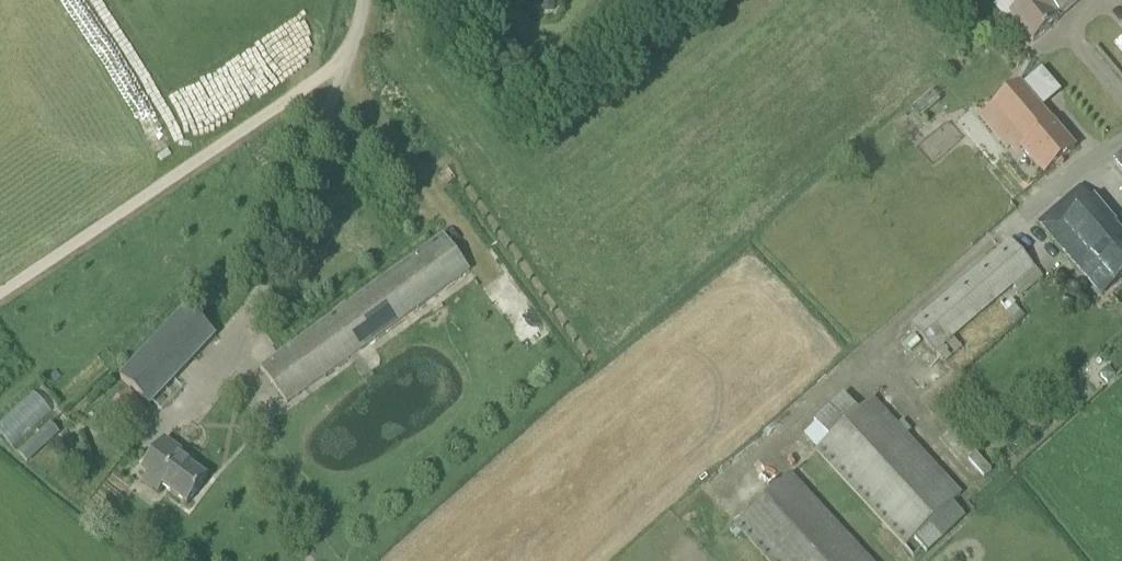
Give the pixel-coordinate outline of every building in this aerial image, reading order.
[(1010,16),(1033,43),(1059,21),(1057,20),(1081,0),(1029,0),(1010,16)] [(1101,48),(1121,72),(1121,29),(1101,48)] [(1075,150),(1021,86),(1019,84),(992,107),(1012,130),(1000,141),(1007,150),(1016,142),(1044,176),(1075,150)] [(832,201),(858,234),(959,155),(933,122),(832,201)] [(1039,222),(1080,270),(1092,260),(1113,284),(1121,277),(1121,234),(1093,200),(1093,201),(1080,186),(1039,222)] [(340,312),(279,356),(261,369),(287,405),(349,359),(371,343),(470,271),(444,236),(346,308),(345,306),(339,310),(340,312)] [(934,353),(1034,267),(1011,240),(911,326),(926,343),(934,353)] [(121,378),(150,405),(216,335),(187,308),(121,378)] [(128,391),(108,409),(99,417),(107,426),(116,418),(125,428),(145,410),(128,391)] [(0,422),(0,436),(11,447),(49,410),(31,392),(0,422)] [(961,496),(872,399),(816,450),(905,547),(961,496)] [(27,464),(57,436),(59,434),(50,424),(17,454),(27,464)] [(142,472),(163,487),(188,505),(207,478),(179,458),(183,453),(165,440),(142,472)] [(791,474),(735,525),(768,560),(870,560),(791,474)]
